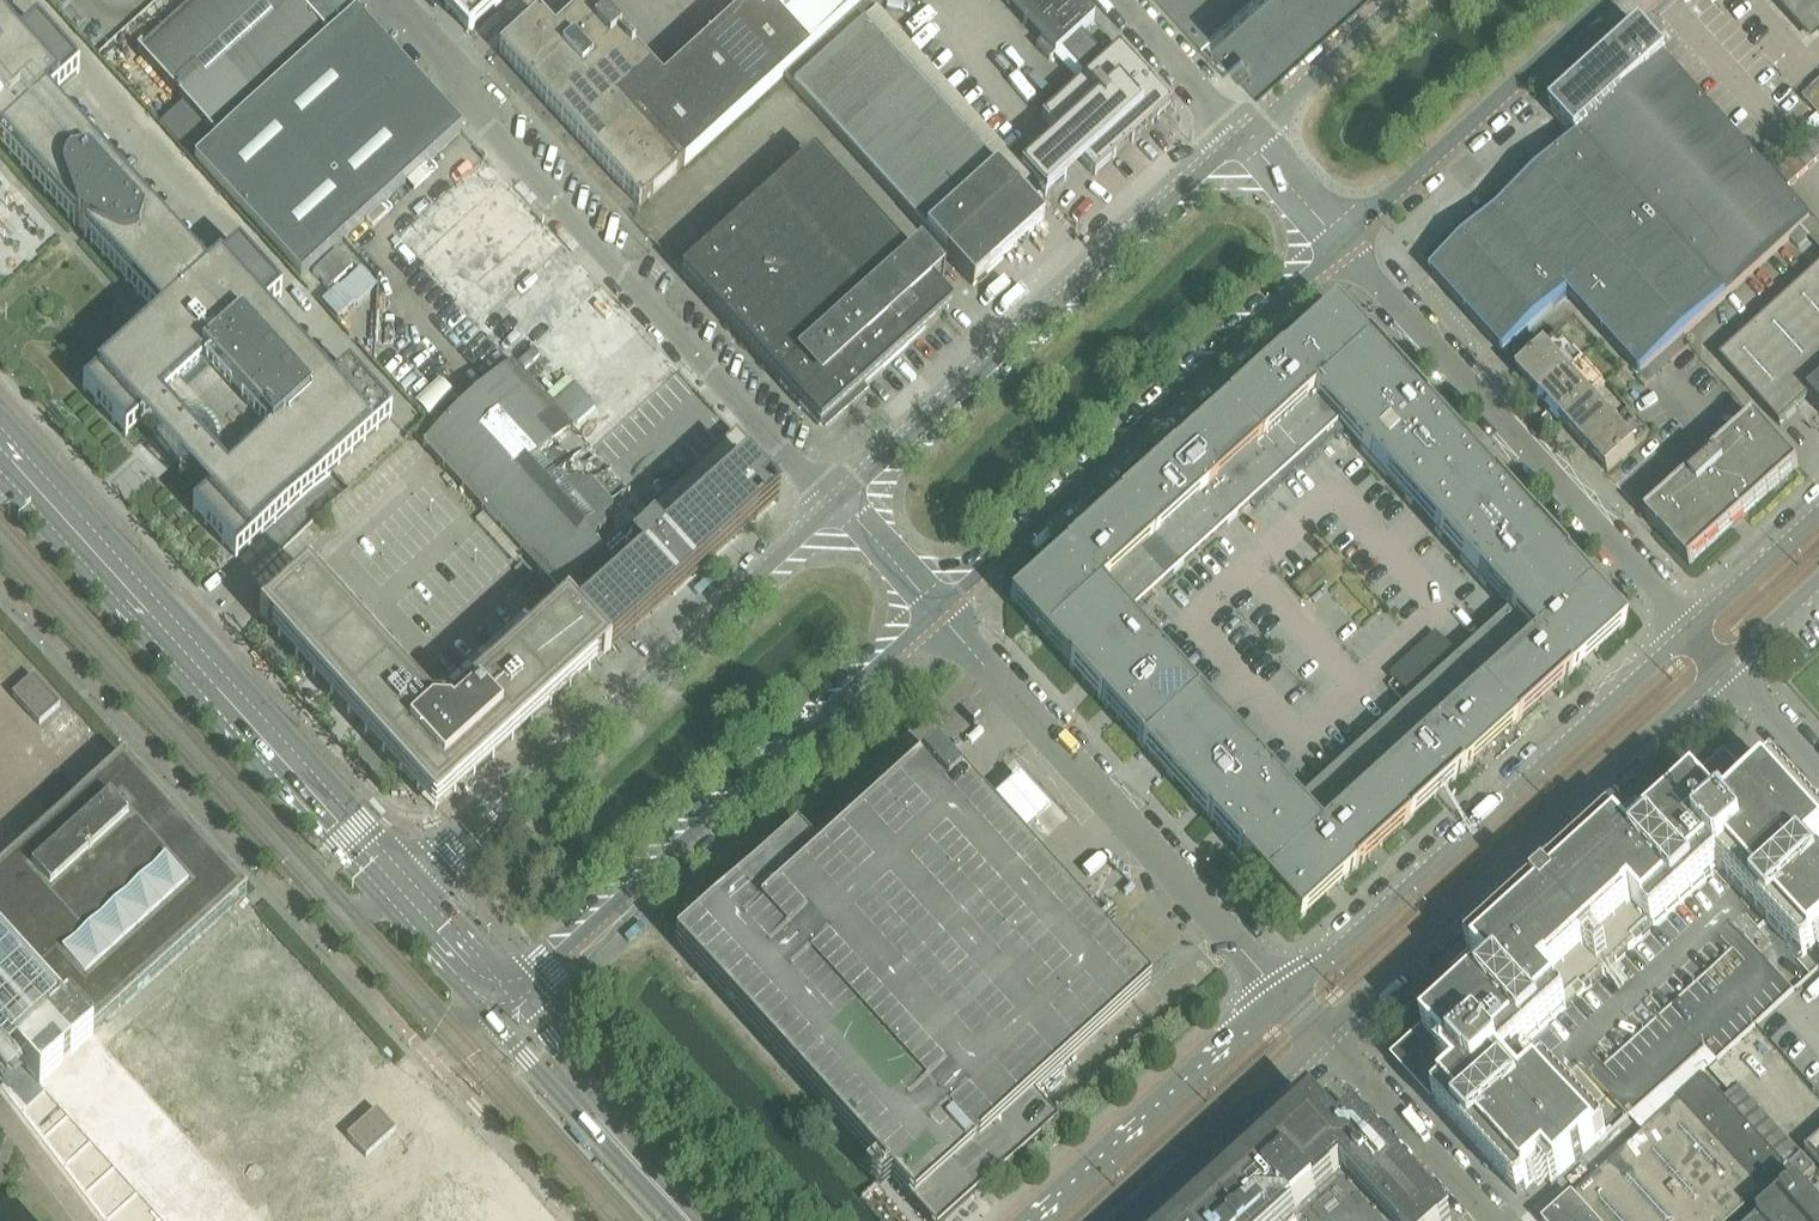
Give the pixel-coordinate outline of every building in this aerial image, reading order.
[(79,73),(36,25),(13,0),(0,0),(0,145),(159,321),(83,390),(82,390),(126,438),(139,426),(155,445),(166,456),(205,500),(193,512),(192,512),(235,558),(235,559),(236,559),(334,470),(350,488),(407,436),(391,418),(392,418),(349,370),(282,297),(240,250),(79,73)] [(341,0),(197,0),(138,54),(183,104),(160,124),(194,162),(217,141),(233,128),(356,16),(341,0)] [(446,9),(456,0),(437,0),(446,9)] [(446,9),(467,33),(504,0),(456,0),(446,9)] [(631,51),(607,25),(589,4),(554,35),(538,17),(500,52),(500,53),(640,208),(785,76),(825,39),(866,3),(863,0),(736,0),(719,16),(728,27),(673,76),(663,86),(651,72),(631,51)] [(1083,164),(1094,177),(1133,142),(1133,143),(1172,107),(1154,87),(1153,87),(1119,49),(1106,60),(1081,33),(1094,21),(1074,0),(1003,0),(1041,43),(1036,47),(1049,62),(1062,51),(1086,78),(1042,119),(1059,138),(1021,172),(1032,185),(1045,199),(1083,164)] [(1210,49),(1219,42),(1224,42),(1252,73),(1332,0),(1166,0),(1210,49)] [(1818,28),(1818,0),(1793,0),(1818,28)] [(837,50),(864,24),(877,12),(867,2),(866,3),(825,39),(835,51),(837,50)] [(1021,172),(877,12),(864,24),(937,105),(1020,196),(1032,185),(1021,172)] [(462,133),(456,127),(443,139),(429,123),(426,115),(423,107),(419,99),(414,92),(409,85),(407,87),(396,74),(398,73),(390,66),(381,59),(372,54),(362,49),(348,33),(360,21),(356,16),(233,128),(217,141),(194,162),(300,279),(462,133)] [(825,39),(785,76),(836,134),(937,247),(973,287),(975,285),(984,277),(1044,223),(1020,196),(937,105),(864,24),(837,50),(835,51),(825,39)] [(1551,112),(1552,113),(1577,141),(1580,138),(1726,300),(1811,222),(1665,61),(1668,59),(1642,30),(1623,46),(1626,49),(1558,110),(1556,108),(1551,112)] [(1803,99),(1818,117),(1818,85),(1803,99)] [(1818,160),(1818,134),(1777,172),(1789,187),(1818,160)] [(1664,357),(1682,340),(1726,300),(1580,138),(1577,141),(1431,274),(1504,355),(1569,296),(1642,376),(1664,357)] [(812,155),(767,196),(681,275),(789,394),(790,394),(813,420),(857,381),(863,388),(944,315),(925,293),(903,269),(910,262),(812,155)] [(919,254),(910,262),(903,269),(925,293),(941,278),(942,280),(944,278),(919,251),(918,253),(919,254)] [(337,252),(313,274),(328,291),(353,269),(337,252)] [(1720,361),(1781,427),(1810,400),(1818,409),(1818,271),(1720,361)] [(1369,346),(1340,314),(1335,308),(1286,352),(1285,351),(1283,353),(1284,354),(1280,357),(1315,395),(1369,346)] [(1569,374),(1560,363),(1574,350),(1560,336),(1518,374),(1541,400),(1569,374)] [(1671,364),(1689,348),(1682,340),(1664,357),(1671,364)] [(1490,481),(1492,480),(1369,346),(1315,395),(1314,396),(1338,423),(1338,426),(1338,425),(1341,429),(1342,428),(1346,432),(1361,449),(1360,450),(1386,478),(1387,477),(1406,498),(1405,499),(1435,532),(1436,531),(1491,482),(1490,481)] [(1274,363),(1231,401),(1225,407),(1285,473),(1291,479),(1335,438),(1337,440),(1346,432),(1342,428),(1341,429),(1338,425),(1338,426),(1338,423),(1314,396),(1315,395),(1280,357),(1276,361),(1275,360),(1273,362),(1274,363)] [(1569,374),(1541,400),(1563,424),(1591,398),(1599,391),(1606,385),(1584,361),(1569,374)] [(439,433),(424,446),(428,450),(485,513),(536,569),(568,604),(610,650),(612,653),(777,504),(778,503),(746,467),(752,462),(752,461),(756,458),(736,435),(647,515),(513,366),(439,433)] [(1645,387),(1649,384),(1642,376),(1638,380),(1645,387)] [(1612,405),(1599,391),(1591,398),(1604,412),(1612,405)] [(1585,448),(1613,422),(1604,412),(1591,398),(1563,424),(1585,448)] [(1225,407),(1182,446),(1178,450),(1177,449),(1175,451),(1176,452),(1172,455),(1232,521),(1237,517),(1237,516),(1250,505),(1255,511),(1291,479),(1285,473),(1225,407)] [(1613,422),(1585,448),(1608,474),(1651,435),(1637,420),(1623,433),(1613,422)] [(1690,567),(1799,468),(1755,420),(1646,519),(1690,567)] [(424,446),(439,433),(429,421),(413,435),(414,436),(424,447),(424,446)] [(1166,461),(1124,499),(1119,503),(1119,504),(1179,570),(1184,565),(1183,565),(1232,521),(1172,455),(1168,459),(1167,458),(1165,460),(1166,461)] [(1533,527),(1498,487),(1492,480),(1490,481),(1491,482),(1436,531),(1435,532),(1441,539),(1442,538),(1461,559),(1460,560),(1477,578),(1533,527)] [(1118,504),(1075,543),(1070,547),(1067,549),(1068,549),(1064,553),(1098,590),(1099,590),(1124,617),(1125,619),(1127,617),(1127,616),(1130,613),(1131,613),(1134,610),(1133,610),(1172,575),(1173,575),(1179,570),(1119,504),(1118,504)] [(1566,562),(1537,531),(1533,527),(1477,578),(1486,588),(1487,587),(1506,608),(1505,609),(1508,613),(1509,611),(1510,612),(1566,562)] [(1058,558),(1016,597),(1010,602),(1063,662),(1062,662),(1064,664),(1065,664),(1069,668),(1124,617),(1099,590),(1098,590),(1064,553),(1060,556),(1058,558)] [(1574,571),(1625,627),(1576,671),(1577,672),(1574,674),(1574,673),(1570,677),(1571,678),(1627,627),(1567,561),(1566,562),(1569,566),(1570,565),(1572,567),(1571,568),(1574,571)] [(1625,627),(1574,571),(1571,568),(1572,567),(1570,565),(1569,566),(1566,562),(1510,612),(1535,640),(1536,639),(1570,677),(1574,673),(1574,674),(1577,672),(1576,671),(1625,627)] [(522,576),(526,573),(528,571),(522,563),(515,569),(522,576)] [(448,797),(509,742),(612,653),(610,650),(568,604),(558,612),(552,606),(532,605),(443,685),(441,685),(435,692),(429,685),(420,685),(414,689),(308,574),(259,618),(261,620),(264,618),(425,796),(448,797)] [(534,589),(541,582),(534,575),(526,581),(534,589)] [(1516,726),(1560,686),(1564,682),(1565,683),(1567,681),(1566,680),(1570,677),(1536,639),(1535,640),(1510,612),(1509,611),(1508,613),(1507,613),(1508,613),(1504,617),(1504,616),(1500,619),(1501,619),(1462,655),(1461,655),(1455,660),(1516,726)] [(1069,668),(1097,699),(1101,703),(1158,651),(1149,641),(1148,642),(1129,621),(1130,620),(1127,617),(1125,619),(1124,617),(1069,668)] [(1101,703),(1137,743),(1143,750),(1144,749),(1144,748),(1198,699),(1200,698),(1194,691),(1193,692),(1174,671),(1175,670),(1158,651),(1101,703)] [(1469,770),(1468,769),(1516,726),(1455,660),(1450,665),(1451,665),(1408,704),(1407,704),(1402,708),(1462,775),(1466,771),(1467,772),(1469,770)] [(33,677),(12,697),(39,726),(60,707),(33,677)] [(1560,686),(1516,726),(1516,727),(1571,678),(1570,677),(1566,680),(1567,681),(1565,683),(1564,682),(1560,686)] [(1154,762),(1166,775),(1208,822),(1265,770),(1248,751),(1247,752),(1238,742),(1229,731),(1230,731),(1211,710),(1200,698),(1198,699),(1144,748),(1144,749),(1143,750),(1154,762)] [(1459,779),(1458,778),(1462,775),(1402,708),(1397,713),(1397,714),(1354,753),(1349,757),(1409,823),(1456,780),(1457,781),(1459,779)] [(82,731),(66,713),(44,733),(60,751),(82,731)] [(1516,727),(1516,726),(1468,769),(1469,770),(1467,772),(1466,771),(1462,775),(1463,776),(1516,727)] [(675,943),(875,1164),(869,1169),(872,1173),(874,1174),(880,1181),(881,1182),(885,1187),(891,1182),(926,1220),(948,1220),(1057,1123),(1055,1120),(1034,1097),(1149,992),(1104,942),(1100,938),(1087,924),(937,759),(934,755),(820,858),(803,839),(800,835),(798,833),(729,894),(696,924),(675,943)] [(1361,867),(1409,823),(1349,757),(1343,762),(1343,763),(1304,798),(1301,801),(1297,804),(1295,806),(1296,807),(1321,834),(1320,835),(1354,872),(1358,869),(1359,869),(1361,867)] [(39,1083),(247,895),(180,820),(174,814),(124,758),(120,762),(114,767),(99,781),(40,834),(25,847),(0,870),(0,1041),(39,1083)] [(1534,896),(1444,978),(1464,1001),(1426,1036),(1432,1042),(1431,1043),(1432,1045),(1411,1063),(1443,1098),(1441,1099),(1442,1100),(1436,1106),(1518,1196),(1541,1175),(1553,1188),(1607,1139),(1571,1100),(1524,1047),(1720,869),(1721,870),(1769,921),(1804,960),(1818,946),(1818,821),(1764,761),(1734,788),(1725,778),(1703,798),(1702,797),(1701,798),(1695,791),(1657,826),(1636,803),(1534,896)] [(1208,822),(1237,853),(1241,857),(1296,807),(1295,806),(1297,804),(1294,801),(1293,802),(1274,781),(1275,780),(1265,770),(1208,822)] [(1456,780),(1409,823),(1410,824),(1463,776),(1462,775),(1458,778),(1459,779),(1457,781),(1456,780)] [(1015,786),(991,808),(1021,842),(1045,820),(1015,786)] [(1351,876),(1354,872),(1320,835),(1321,834),(1296,807),(1241,857),(1300,922),(1348,878),(1349,878),(1351,876)] [(1410,824),(1409,823),(1361,867),(1359,869),(1358,869),(1354,872),(1355,874),(1410,824)] [(1629,1118),(1664,1087),(1705,1049),(1717,1062),(1794,992),(1747,940),(1769,921),(1721,870),(1720,869),(1524,1047),(1571,1100),(1593,1079),(1629,1118)] [(1348,878),(1300,922),(1301,923),(1355,874),(1354,872),(1351,876),(1349,878),(1348,878)] [(1426,995),(1406,1013),(1408,1015),(1407,1015),(1415,1024),(1435,1006),(1426,995)] [(167,1114),(264,1220),(377,1220),(383,1216),(341,1169),(320,1145),(298,1122),(277,1099),(256,1075),(235,1052),(208,1076),(167,1114)] [(1719,1065),(1711,1073),(1728,1091),(1736,1083),(1719,1065)] [(1788,1170),(1725,1099),(1705,1078),(1679,1101),(1679,1102),(1664,1115),(1644,1134),(1548,1220),(1732,1220),(1788,1170)] [(1739,1086),(1725,1099),(1788,1170),(1803,1157),(1739,1086)] [(1335,1127),(1317,1107),(1190,1220),(1294,1220),(1345,1175),(1386,1220),(1449,1220),(1358,1121),(1337,1141),(1331,1135),(1337,1129),(1335,1127)] [(376,1111),(347,1138),(366,1159),(396,1132),(376,1111)] [(1047,1154),(1053,1149),(1054,1148),(1048,1141),(1041,1147),(1047,1154)] [(1806,1153),(1818,1167),(1818,1141),(1806,1153)] [(1732,1220),(1818,1220),(1818,1209),(1807,1195),(1798,1185),(1801,1182),(1803,1184),(1816,1172),(1803,1157),(1788,1170),(1732,1220)] [(1345,1175),(1294,1220),(1386,1220),(1345,1175)] [(446,1220),(505,1220),(478,1192),(446,1220)]
